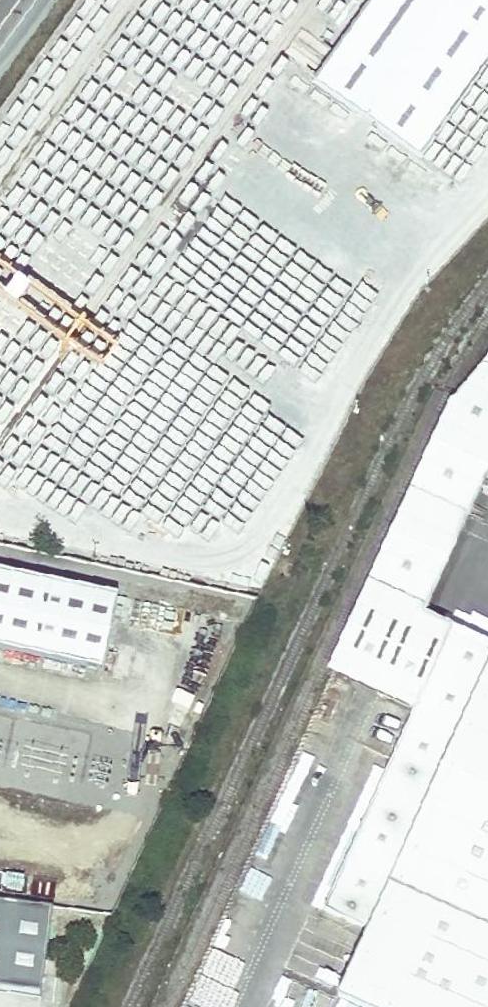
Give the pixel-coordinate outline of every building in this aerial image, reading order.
[(487,48),(487,0),(361,0),(307,75),(414,151),(487,48)] [(453,403),(329,671),(415,709),(384,778),(351,763),(291,895),(370,929),(339,998),(359,1006),(487,1006),(487,640),(428,613),(487,482),(487,360),(453,403)] [(0,566),(0,643),(103,665),(119,592),(0,566)] [(43,991),(55,906),(0,898),(0,985),(43,991)] [(332,982),(335,971),(308,965),(305,976),(332,982)] [(0,985),(0,993),(42,999),(43,991),(0,985)]
